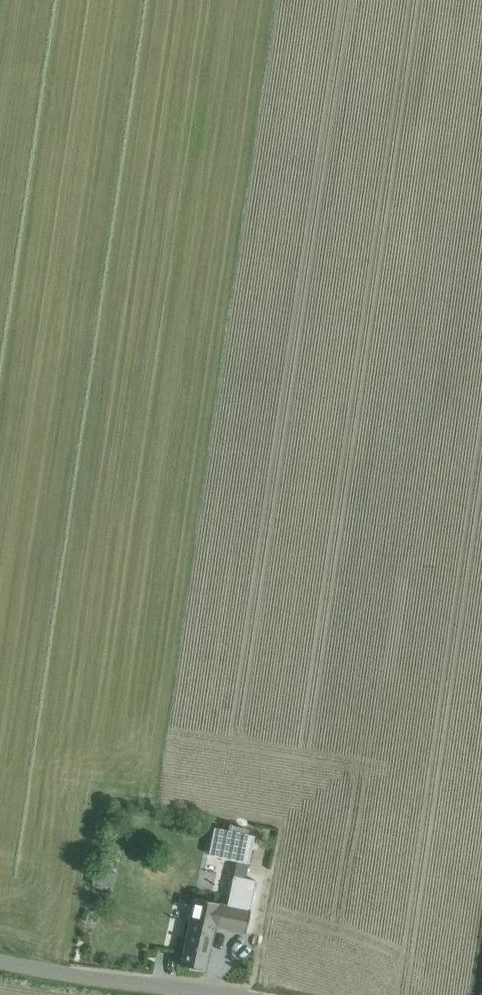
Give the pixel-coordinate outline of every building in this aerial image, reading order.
[(220,868),(258,876),(265,843),(243,838),(239,853),(224,850),(220,868)] [(95,860),(91,884),(102,886),(105,874),(116,877),(119,865),(95,860)] [(195,900),(180,965),(204,970),(213,928),(245,935),(250,912),(249,912),(256,883),(234,878),(227,907),(195,900)]
